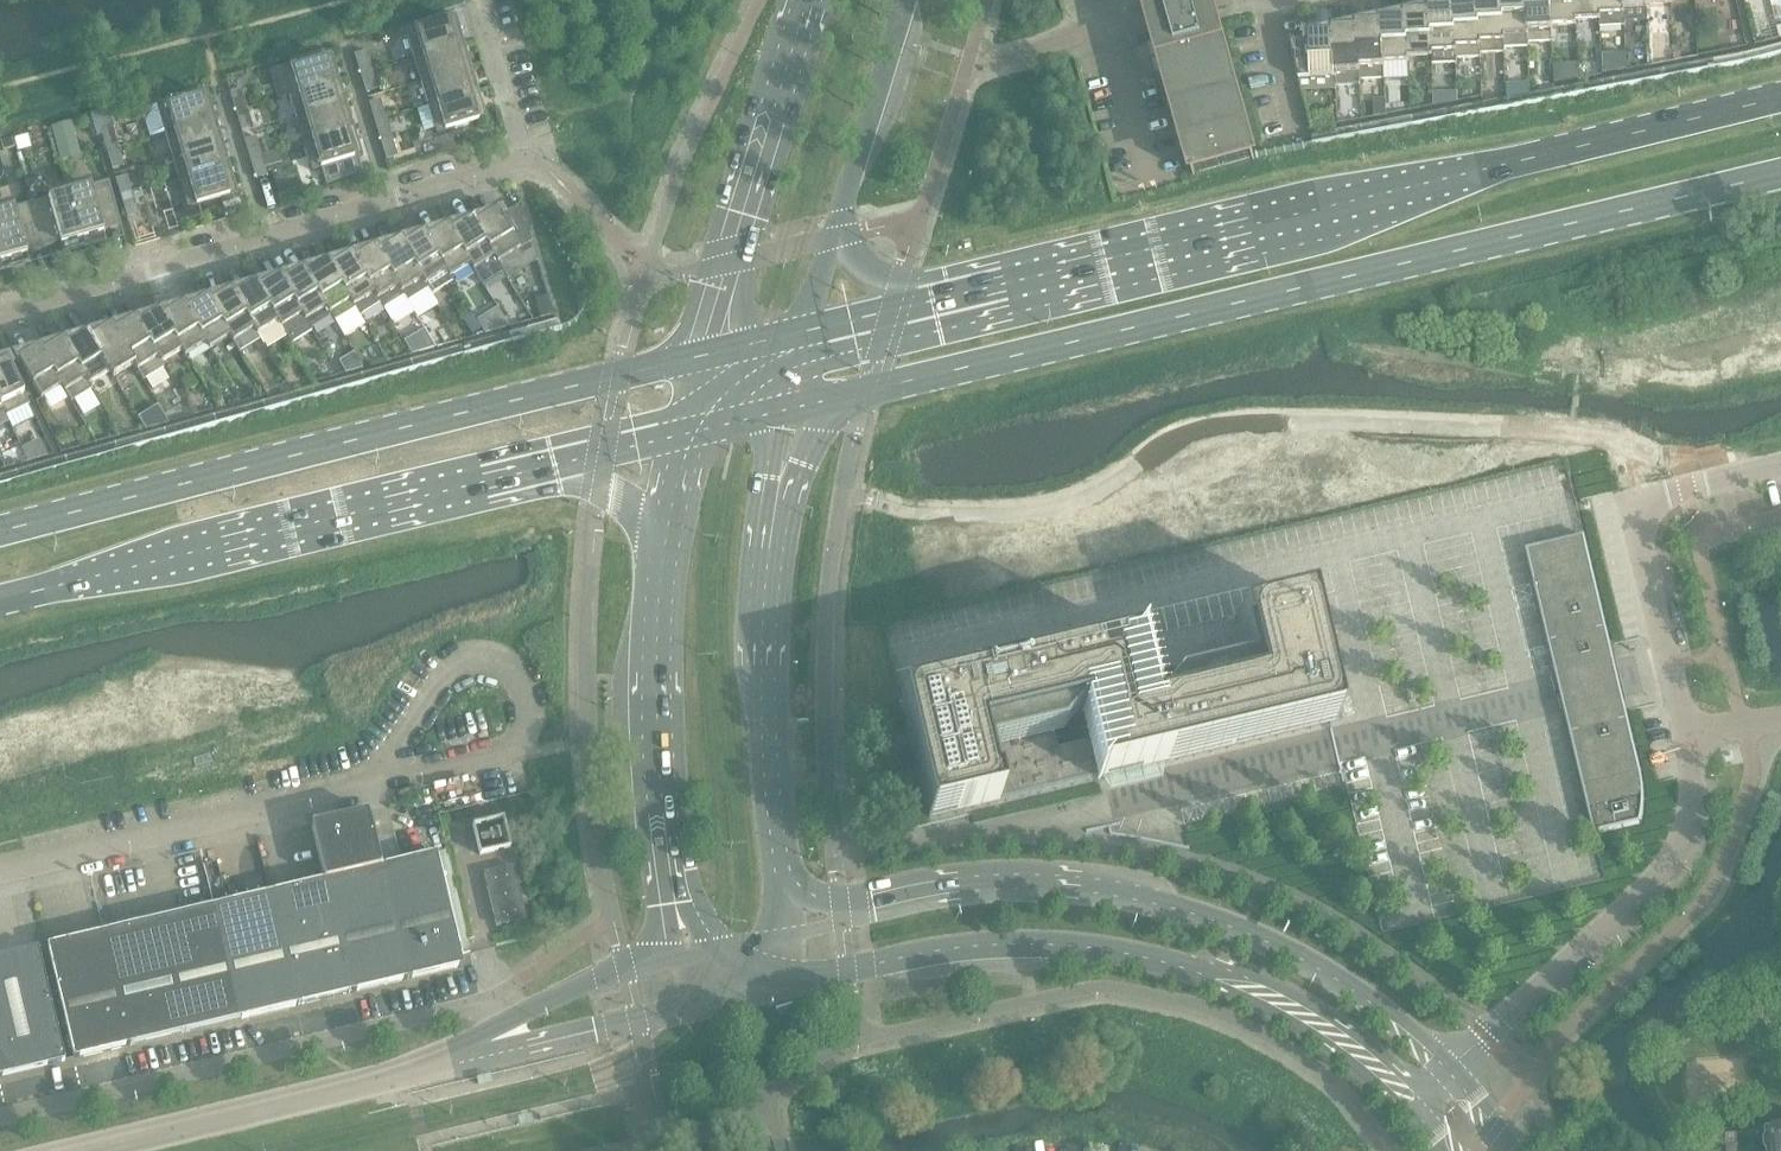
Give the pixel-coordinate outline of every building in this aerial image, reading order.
[(1147,7),(1150,17),(1156,39),(1155,39),(1193,176),(1195,176),(1195,173),(1252,157),(1253,160),(1255,159),(1216,22),(1215,22),(1209,0),(1145,0),(1147,7)] [(1504,41),(1504,37),(1503,23),(1502,0),(1476,0),(1477,2),(1478,2),(1480,54),(1481,54),(1505,53),(1504,49),(1504,41)] [(1503,23),(1504,37),(1504,41),(1504,49),(1528,48),(1527,44),(1527,36),(1528,36),(1526,0),(1502,0),(1503,23)] [(1527,36),(1527,44),(1552,42),(1551,30),(1552,30),(1552,26),(1551,0),(1526,0),(1528,36),(1527,36)] [(1552,26),(1576,25),(1576,21),(1575,0),(1551,0),(1552,26)] [(1576,21),(1599,20),(1598,0),(1575,0),(1576,21)] [(1599,20),(1600,27),(1625,26),(1625,22),(1623,22),(1622,0),(1598,0),(1599,20)] [(1648,9),(1648,5),(1647,5),(1647,0),(1622,0),(1623,22),(1625,22),(1648,21),(1647,9),(1648,9)] [(1467,2),(1452,3),(1453,8),(1454,8),(1456,60),(1457,60),(1481,59),(1481,54),(1480,54),(1478,2),(1477,2),(1467,3),(1467,2)] [(1443,8),(1428,8),(1429,13),(1430,13),(1432,57),(1432,65),(1457,64),(1457,60),(1456,60),(1454,8),(1453,8),(1443,8)] [(1419,13),(1405,14),(1405,18),(1406,18),(1407,58),(1408,58),(1432,57),(1430,13),(1429,13),(1419,13)] [(456,15),(405,31),(414,59),(464,44),(456,15)] [(1395,19),(1380,19),(1381,24),(1382,24),(1383,64),(1384,64),(1408,62),(1408,58),(1407,58),(1406,18),(1405,18),(1395,19)] [(1384,68),(1384,64),(1383,64),(1382,24),(1381,24),(1371,24),(1356,24),(1357,29),(1358,29),(1360,81),(1361,81),(1384,80),(1384,68)] [(1347,29),(1332,30),(1333,34),(1334,34),(1335,79),(1336,78),(1337,86),(1361,85),(1361,81),(1360,81),(1358,29),(1357,29),(1347,29)] [(1309,40),(1290,41),(1290,42),(1299,80),(1335,79),(1334,34),(1333,34),(1323,35),(1323,34),(1308,35),(1309,40)] [(464,44),(414,59),(421,82),(471,67),(464,44)] [(1769,48),(1772,60),(1780,57),(1780,45),(1769,48)] [(1769,48),(1745,55),(1747,66),(1772,60),(1769,48)] [(332,53),(281,68),(289,97),(340,81),(332,53)] [(366,54),(355,58),(360,75),(372,72),(366,54)] [(1714,61),(1689,65),(1691,77),(1716,72),(1714,61)] [(1689,65),(1664,70),(1666,82),(1691,77),(1689,65)] [(471,67),(421,82),(428,106),(478,90),(471,67)] [(1664,70),(1639,75),(1641,86),(1666,82),(1664,70)] [(372,72),(360,75),(365,91),(377,87),(372,72)] [(1639,75),(1614,80),(1616,91),(1641,86),(1639,75)] [(1614,80),(1588,84),(1591,96),(1616,91),(1614,80)] [(340,81),(289,97),(296,120),(347,105),(340,81)] [(1588,84),(1563,89),(1565,101),(1591,96),(1588,84)] [(1563,89),(1538,94),(1540,105),(1565,101),(1563,89)] [(207,90),(157,105),(141,110),(149,139),(165,134),(216,119),(207,90)] [(478,90),(428,106),(436,134),(487,119),(478,90)] [(242,91),(230,95),(236,113),(247,109),(242,91)] [(1538,94),(1513,99),(1515,110),(1540,105),(1538,94)] [(1385,99),(1375,100),(1376,116),(1386,115),(1385,99)] [(1513,99),(1488,103),(1490,115),(1515,110),(1513,99)] [(381,103),(370,106),(374,122),(386,118),(381,103)] [(1488,103),(1462,108),(1465,120),(1490,115),(1488,103)] [(347,105),(296,120),(303,143),(354,128),(347,105)] [(1462,108),(1437,113),(1439,124),(1465,120),(1462,108)] [(247,109),(236,113),(240,128),(252,125),(247,109)] [(1437,113),(1412,118),(1414,129),(1439,124),(1437,113)] [(386,118),(374,122),(380,139),(391,136),(386,118)] [(1412,118),(1387,122),(1389,134),(1414,129),(1412,118)] [(216,119),(165,134),(172,157),(223,142),(216,119)] [(1387,122),(1362,127),(1364,138),(1389,134),(1387,122)] [(71,123),(51,128),(57,150),(77,144),(71,123)] [(1362,127),(1337,132),(1339,143),(1364,138),(1362,127)] [(354,128),(303,143),(312,172),(321,169),(326,185),(363,174),(358,158),(363,156),(354,128)] [(113,130),(102,134),(107,151),(119,148),(113,130)] [(1337,132),(1311,137),(1313,148),(1339,143),(1337,132)] [(11,139),(0,142),(3,150),(14,147),(11,139)] [(257,140),(245,143),(250,159),(261,156),(257,140)] [(223,142),(172,157),(179,180),(230,165),(223,142)] [(119,148),(107,151),(112,167),(123,164),(119,148)] [(261,156),(250,159),(255,177),(267,173),(261,156)] [(230,165),(179,180),(188,209),(238,194),(230,165)] [(128,179),(116,182),(121,198),(133,194),(128,179)] [(69,192),(85,247),(106,241),(102,225),(108,223),(110,229),(119,226),(119,227),(121,226),(108,181),(69,192)] [(69,192),(31,203),(43,248),(54,245),(52,239),(59,237),(63,253),(85,247),(69,192)] [(133,194),(121,198),(126,215),(138,212),(133,194)] [(0,212),(0,241),(8,269),(30,263),(25,246),(31,245),(33,251),(43,248),(31,203),(0,212)] [(475,225),(495,257),(494,258),(497,263),(520,250),(532,243),(521,205),(500,217),(496,212),(476,225),(475,225)] [(451,232),(471,265),(470,265),(473,271),(494,258),(495,257),(475,225),(476,225),(472,219),(452,232),(451,232)] [(427,239),(447,272),(446,272),(449,278),(451,277),(470,265),(471,265),(451,232),(452,232),(448,226),(428,239),(427,239)] [(423,279),(422,279),(428,290),(428,289),(432,295),(453,281),(451,277),(449,278),(446,272),(447,272),(427,239),(428,239),(424,233),(404,246),(403,246),(423,279)] [(380,253),(379,254),(399,286),(398,287),(404,297),(404,296),(408,302),(428,290),(422,279),(423,279),(403,246),(404,246),(400,240),(380,253)] [(355,261),(375,293),(374,294),(380,304),(384,309),(404,297),(398,287),(399,286),(379,254),(380,253),(376,248),(356,260),(355,261)] [(351,300),(350,301),(355,309),(360,316),(380,304),(374,294),(375,293),(355,261),(356,260),(352,255),(332,267),(331,268),(351,300)] [(307,275),(327,307),(326,308),(331,316),(334,322),(355,309),(350,301),(351,300),(331,268),(332,267),(328,262),(308,274),(307,275)] [(326,308),(327,307),(307,275),(308,274),(304,269),(284,282),(283,282),(303,315),(302,315),(310,329),(331,316),(326,308)] [(259,289),(279,322),(278,322),(281,328),(302,315),(303,315),(283,282),(284,282),(280,276),(260,289),(259,289)] [(255,329),(254,329),(260,340),(263,345),(284,332),(281,328),(278,322),(279,322),(259,289),(260,289),(256,283),(236,296),(235,296),(255,329)] [(211,304),(231,336),(230,337),(239,352),(260,340),(254,329),(255,329),(235,296),(236,296),(232,290),(212,303),(211,304)] [(548,296),(536,299),(541,319),(553,315),(548,296)] [(207,343),(206,344),(209,349),(230,337),(231,336),(211,304),(212,303),(208,298),(188,310),(187,311),(207,343)] [(183,350),(182,351),(185,356),(206,344),(207,343),(187,311),(188,310),(184,305),(163,317),(163,318),(183,350)] [(159,357),(158,358),(161,364),(182,351),(183,350),(163,318),(163,317),(160,312),(140,325),(139,325),(159,357)] [(472,314),(463,320),(472,334),(481,329),(472,314)] [(115,332),(135,365),(134,365),(143,381),(164,368),(161,364),(158,358),(159,357),(139,325),(140,325),(136,319),(116,332),(115,332)] [(534,327),(537,338),(562,331),(559,320),(534,327)] [(115,332),(116,332),(112,326),(92,339),(91,339),(111,372),(110,372),(113,378),(134,365),(135,365),(115,332)] [(534,327),(509,334),(512,345),(537,338),(534,327)] [(67,346),(87,379),(86,380),(89,385),(110,372),(111,372),(91,339),(92,339),(88,333),(68,346),(67,346)] [(509,334),(485,341),(488,352),(512,345),(509,334)] [(43,353),(43,354),(62,386),(62,387),(71,402),(92,390),(89,385),(86,380),(87,379),(67,346),(68,346),(64,340),(43,353)] [(485,341),(460,347),(463,358),(488,352),(485,341)] [(460,347),(435,354),(438,365),(463,358),(460,347)] [(40,348),(18,361),(41,399),(62,387),(62,386),(43,354),(43,353),(40,348)] [(353,353),(339,361),(346,373),(363,368),(353,353)] [(435,354),(411,361),(414,372),(438,365),(435,354)] [(4,413),(6,416),(29,405),(8,361),(0,365),(0,402),(5,412),(4,413)] [(411,361),(386,368),(389,379),(414,372),(411,361)] [(386,368),(361,375),(364,386),(389,379),(386,368)] [(361,375),(337,382),(340,393),(364,386),(361,375)] [(337,382),(312,389),(315,400),(340,393),(337,382)] [(312,389),(287,396),(290,407),(315,400),(312,389)] [(287,396),(262,403),(266,414),(290,407),(287,396)] [(262,403),(238,410),(241,421),(266,414),(262,403)] [(238,410),(213,417),(216,428),(241,421),(238,410)] [(213,417),(188,423),(192,435),(216,428),(213,417)] [(188,423),(164,430),(167,442),(192,435),(188,423)] [(164,430),(139,437),(142,449),(167,442),(164,430)] [(139,437),(114,444),(118,456),(142,449),(139,437)] [(30,444),(21,449),(28,462),(38,460),(30,444)] [(114,444),(90,451),(93,463),(118,456),(114,444)] [(90,451),(65,458),(68,469),(93,463),(90,451)] [(65,458),(40,465),(44,476),(68,469),(65,458)] [(40,465),(16,472),(19,483),(44,476),(40,465)] [(0,476),(0,489),(19,483),(16,472),(0,476)] [(1585,537),(1526,551),(1552,657),(1554,669),(1613,655),(1585,537)] [(1308,602),(901,699),(929,818),(1132,770),(1133,770),(1133,771),(1133,772),(1134,772),(1134,773),(1135,773),(1136,774),(1137,774),(1138,774),(1139,774),(1140,774),(1141,774),(1141,773),(1142,773),(1142,772),(1143,772),(1143,771),(1144,770),(1144,769),(1144,768),(1144,767),(1336,721),(1334,714),(1308,602)] [(1613,655),(1554,669),(1566,717),(1624,703),(1619,683),(1613,655)] [(1624,703),(1566,717),(1594,835),(1641,824),(1642,821),(1643,815),(1643,811),(1644,805),(1644,802),(1644,796),(1644,789),(1643,784),(1642,778),(1641,774),(1641,772),(1624,703)] [(324,880),(325,880),(352,993),(407,980),(380,867),(381,867),(368,812),(311,825),(324,880)] [(510,848),(503,818),(474,825),(473,825),(472,825),(480,856),(481,856),(481,855),(510,848)] [(380,867),(407,980),(463,967),(437,853),(381,867),(380,867)] [(513,868),(484,875),(496,927),(525,921),(513,868)] [(324,880),(269,893),(296,1007),(352,993),(325,880),(324,880)] [(269,893),(214,906),(241,1020),(296,1007),(269,893)] [(159,920),(176,995),(121,1008),(130,1046),(135,1045),(241,1020),(214,906),(159,920)] [(159,920),(103,933),(121,1008),(176,995),(159,920)] [(103,933),(47,946),(74,1059),(130,1046),(121,1008),(103,933)] [(0,958),(0,1077),(65,1062),(38,949),(0,958)] [(1772,1131),(1774,1150),(1780,1150),(1780,1131),(1772,1131)]
